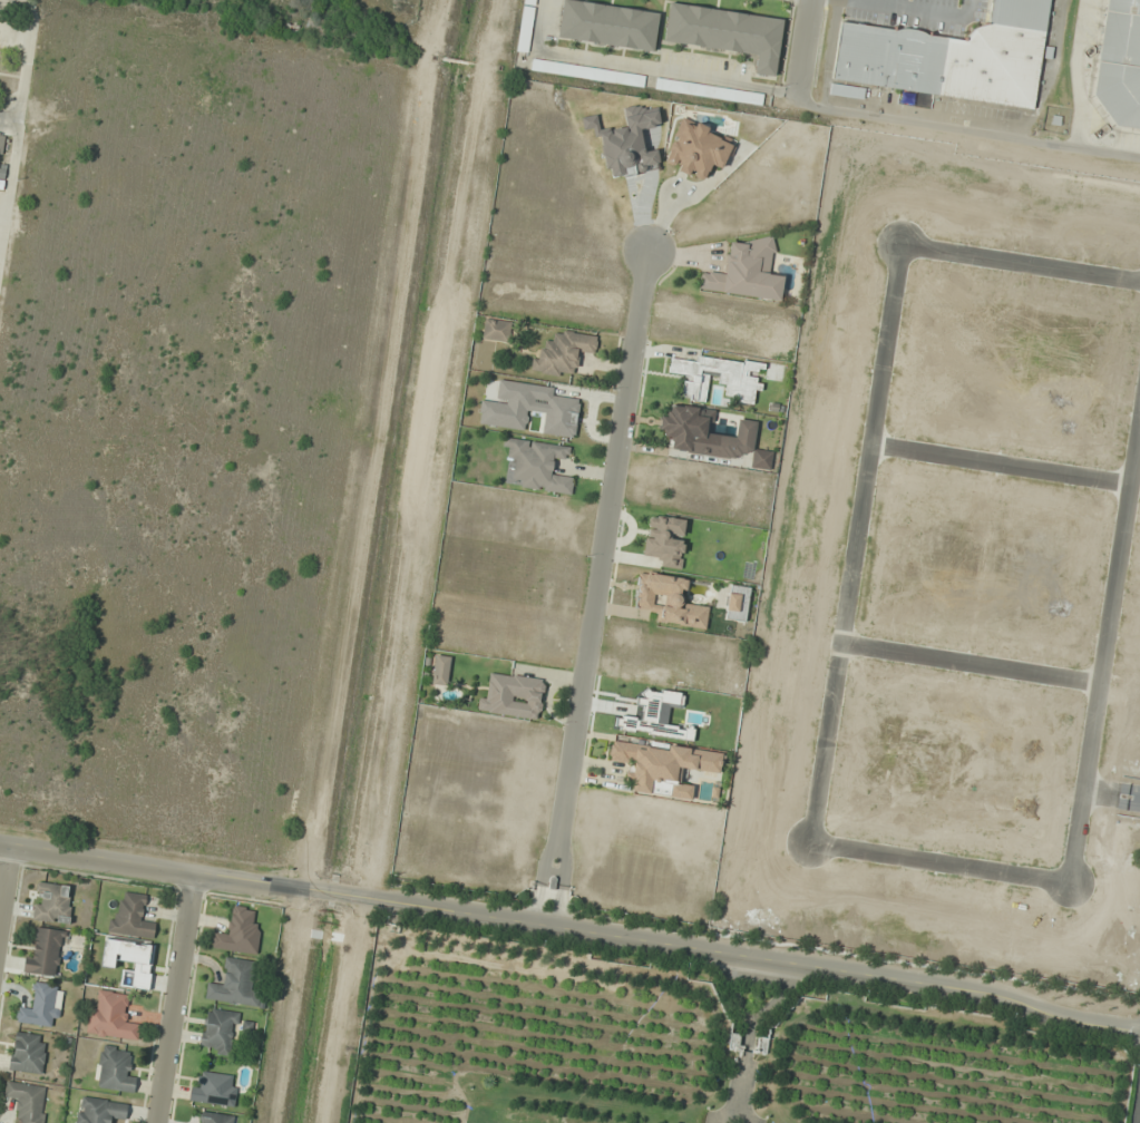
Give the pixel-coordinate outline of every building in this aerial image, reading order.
[(531,53),(537,0),(526,0),(520,51),(531,53)] [(571,0),(563,0),(558,39),(654,51),(659,11),(571,0)] [(1035,107),(1049,0),(992,0),(988,28),(970,25),(968,39),(840,22),(833,81),(1035,107)] [(1139,131),(1139,0),(1108,0),(1094,126),(1139,131)] [(757,54),(754,74),(776,77),(784,18),(669,3),(664,42),(757,54)] [(531,72),(644,86),(645,74),(533,60),(531,72)] [(762,105),(764,94),(657,78),(655,90),(762,105)] [(660,170),(657,150),(644,151),(642,129),(660,126),(658,110),(644,112),(643,105),(624,108),(626,127),(601,131),(599,115),(581,118),(583,130),(599,128),(605,177),(660,170)] [(734,143),(683,120),(663,163),(704,182),(713,161),(724,166),(734,143)] [(698,290),(780,302),(784,276),(770,274),(775,243),(730,236),(725,274),(701,270),(698,290)] [(481,339),(508,344),(512,322),(485,317),(481,339)] [(530,373),(576,379),(579,355),(596,357),(598,336),(555,330),(554,341),(545,339),(543,351),(533,350),(530,373)] [(707,400),(709,381),(727,383),(726,396),(738,397),(737,403),(753,404),(754,393),(758,393),(760,372),(763,372),(764,363),(696,356),(696,361),(670,358),(669,373),(684,375),(681,398),(707,400)] [(543,434),(576,438),(580,401),(555,398),(556,386),(499,380),(496,402),(480,400),(477,425),(526,431),(528,410),(545,412),(543,434)] [(720,458),(723,435),(711,434),(715,409),(671,403),(670,415),(661,414),(658,435),(670,436),(668,451),(720,458)] [(572,446),(504,436),(502,450),(511,451),(505,486),(571,496),(574,476),(555,473),(558,456),(570,457),(572,446)] [(750,468),(770,471),(773,451),(753,448),(750,468)] [(648,514),(644,554),(656,555),(654,567),(681,570),(687,519),(648,514)] [(688,578),(638,571),(633,609),(657,612),(656,623),(706,629),(709,606),(684,603),(688,578)] [(446,686),(451,658),(436,655),(431,683),(446,686)] [(478,697),(476,711),(540,721),(546,681),(492,672),(488,699),(478,697)] [(939,736),(942,713),(926,710),(923,734),(939,736)] [(691,800),(693,786),(679,784),(682,768),(720,773),(723,753),(666,746),(666,749),(634,745),(635,737),(612,734),(608,760),(629,763),(626,781),(632,782),(631,792),(691,800)] [(938,775),(941,750),(908,746),(905,771),(938,775)] [(33,921),(69,924),(72,886),(37,882),(33,921)] [(147,895),(123,892),(120,913),(110,912),(107,932),(153,938),(156,924),(144,922),(147,895)] [(257,954),(260,922),(252,921),(253,909),(230,906),(226,934),(214,932),(212,949),(257,954)] [(33,949),(27,949),(23,972),(57,977),(64,931),(36,927),(33,949)] [(149,990),(155,945),(105,939),(102,965),(123,968),(120,987),(149,990)] [(254,961),(223,957),(221,980),(207,978),(205,1001),(258,1007),(260,987),(252,986),(254,961)] [(59,984),(32,983),(32,1004),(18,1003),(17,1025),(58,1027),(59,984)] [(138,1041),(140,1022),(128,1021),(131,994),(100,991),(98,1010),(88,1009),(85,1034),(138,1041)] [(199,1051),(233,1056),(239,1013),(206,1008),(199,1051)] [(47,1037),(15,1032),(9,1069),(42,1074),(47,1037)] [(134,1093),(136,1075),(128,1074),(130,1048),(99,1045),(95,1089),(134,1093)] [(234,1107),(237,1075),(203,1072),(201,1083),(191,1081),(188,1102),(234,1107)] [(47,1086),(6,1082),(4,1099),(15,1100),(13,1122),(44,1122),(47,1086)] [(114,1122),(115,1122),(125,1122),(128,1102),(79,1096),(75,1122),(114,1122)] [(238,1116),(200,1111),(198,1122),(237,1122),(238,1116)]
